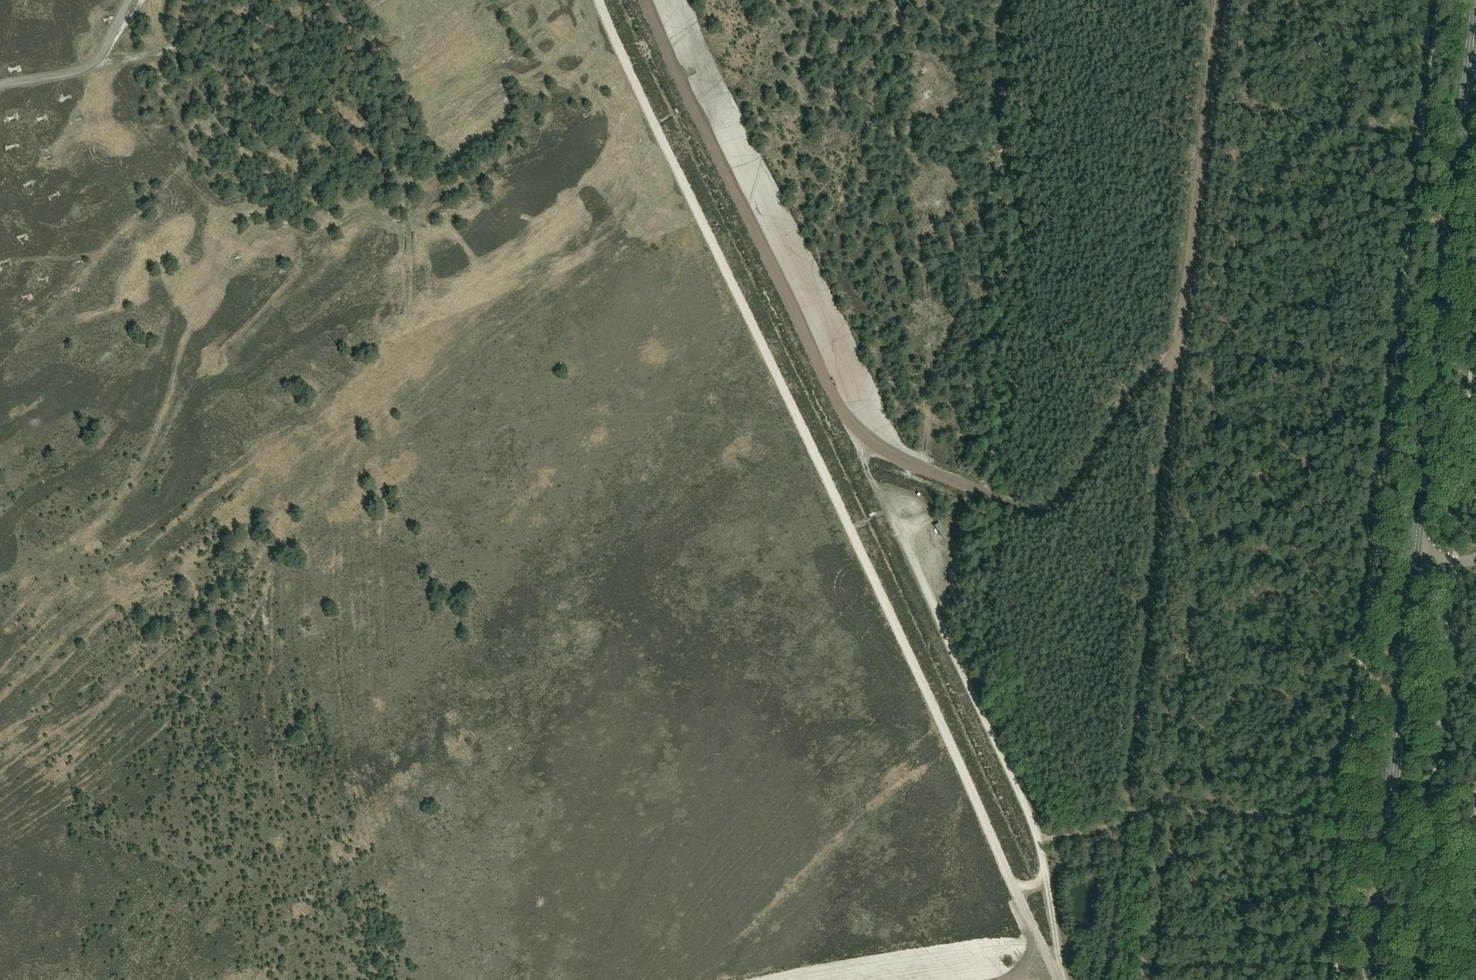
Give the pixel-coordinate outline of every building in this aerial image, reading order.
[(943,531),(949,529),(944,518),(939,520),(943,531)]
